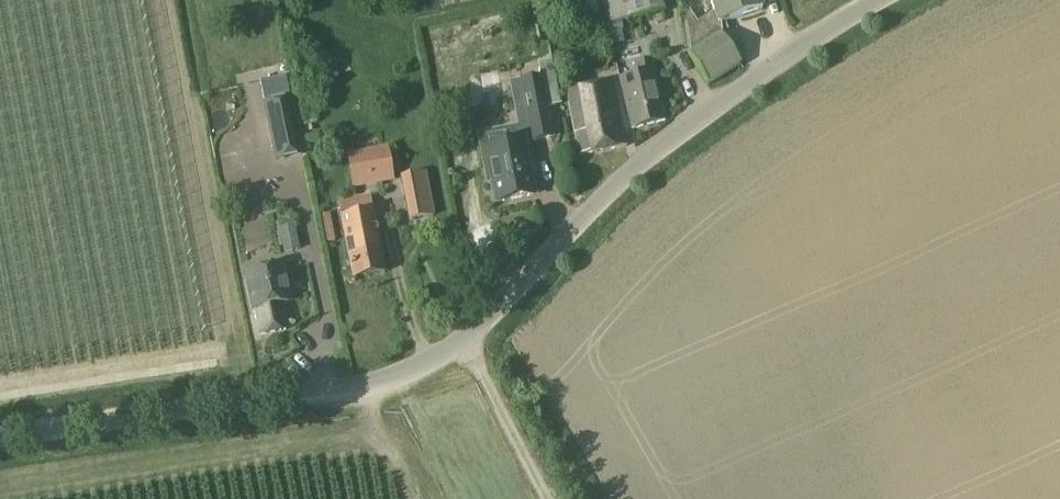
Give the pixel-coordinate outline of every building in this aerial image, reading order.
[(573,5),(576,16),(587,14),(586,11),(598,9),(596,0),(583,0),(584,2),(573,5)] [(645,16),(663,12),(660,0),(602,0),(607,25),(645,16)] [(725,23),(762,10),(758,0),(709,0),(713,14),(697,25),(690,14),(684,18),(690,55),(707,91),(742,66),(725,23)] [(617,81),(620,93),(630,131),(666,121),(650,60),(632,64),(635,76),(617,81)] [(531,141),(552,138),(546,107),(559,105),(551,62),(538,65),(540,78),(511,84),(516,111),(525,110),(531,141)] [(285,77),(260,82),(264,102),(264,103),(263,103),(271,145),(302,138),(293,97),(290,97),(289,97),(285,77)] [(566,93),(579,156),(625,147),(612,83),(566,93)] [(348,152),(354,186),(394,179),(391,161),(424,155),(419,129),(384,135),(386,145),(348,152)] [(496,203),(533,196),(522,142),(490,148),(493,166),(484,168),(487,184),(492,183),(496,203)] [(425,175),(401,179),(410,223),(433,218),(425,175)] [(338,202),(340,219),(352,280),(384,273),(369,196),(338,202)] [(283,236),(286,253),(297,250),(293,234),(283,236)] [(255,310),(261,336),(285,330),(280,305),(291,302),(283,266),(243,274),(251,311),(255,310)]
